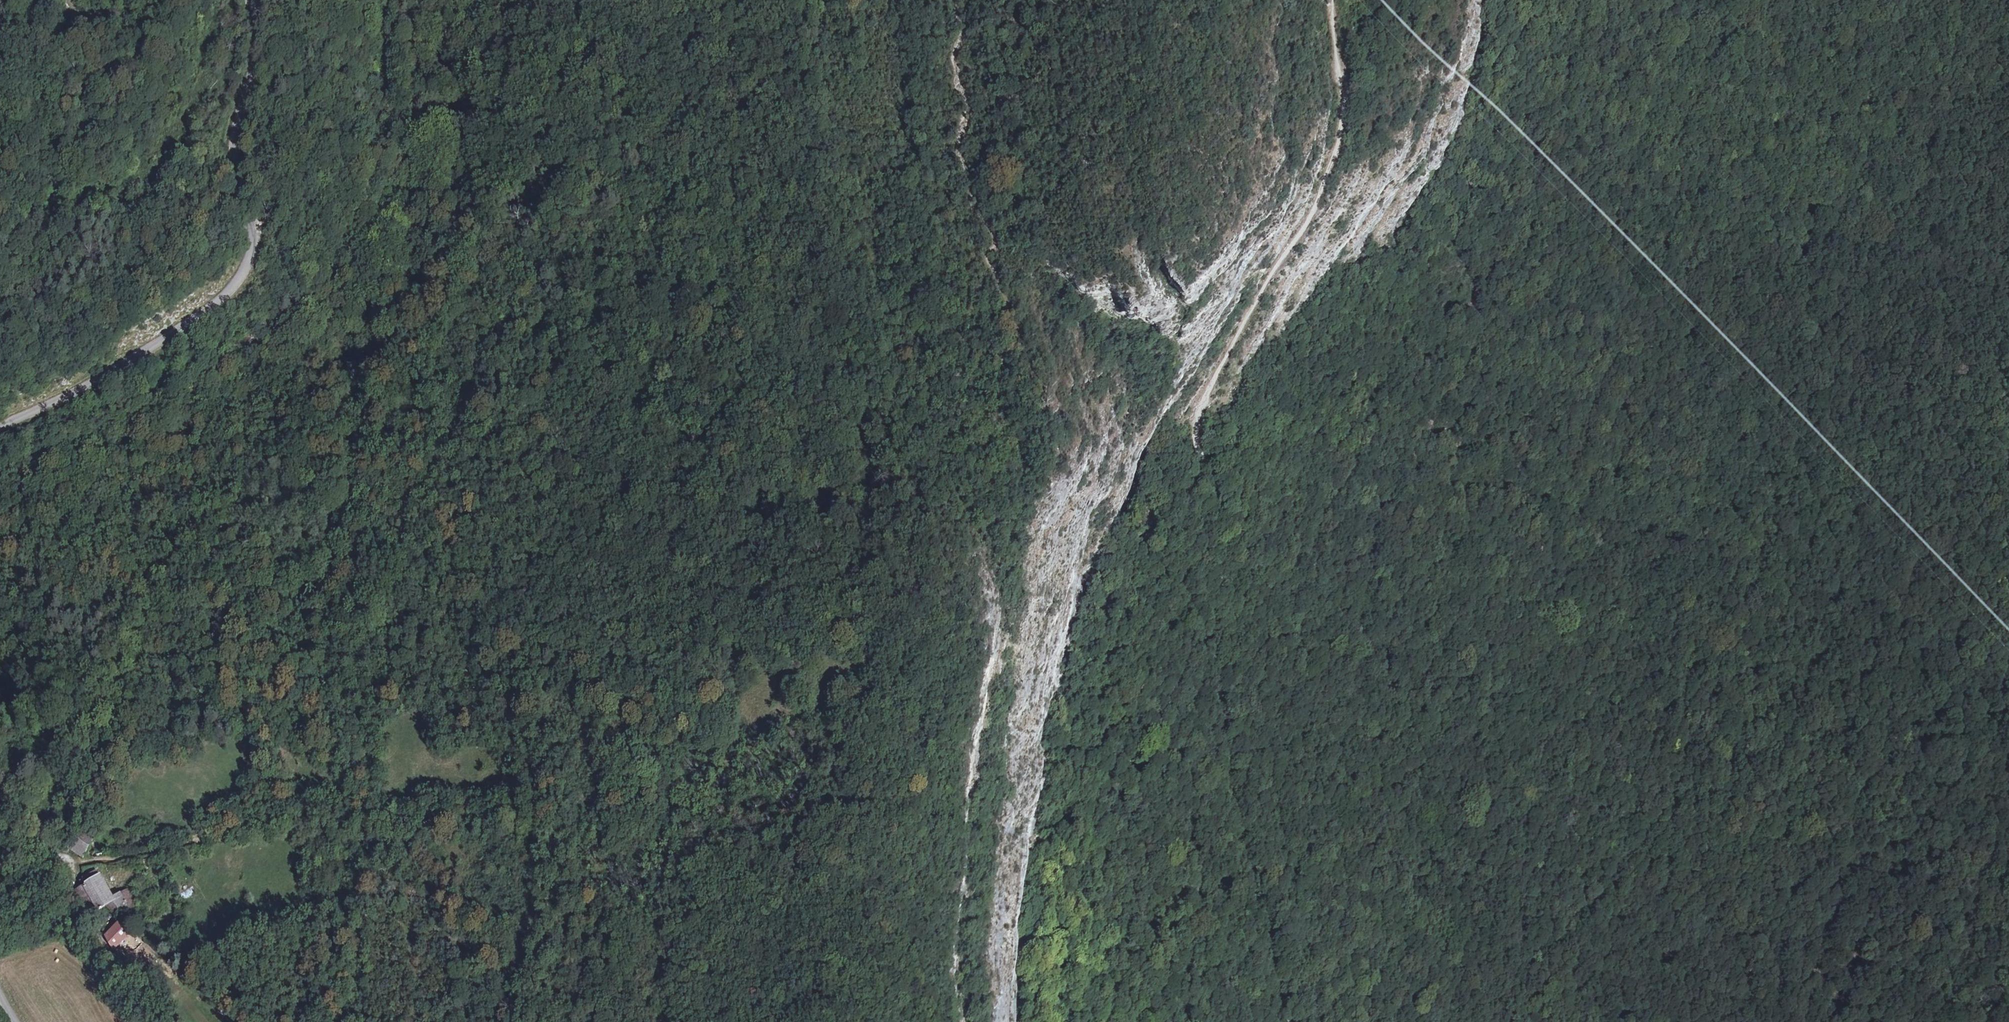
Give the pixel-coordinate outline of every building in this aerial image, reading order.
[(85,879),(100,909),(110,905),(113,911),(133,903),(128,893),(116,897),(100,872),(85,879)] [(89,916),(100,909),(85,879),(80,881),(83,886),(74,891),(89,916)] [(117,926),(103,937),(110,948),(124,937),(117,926)]
